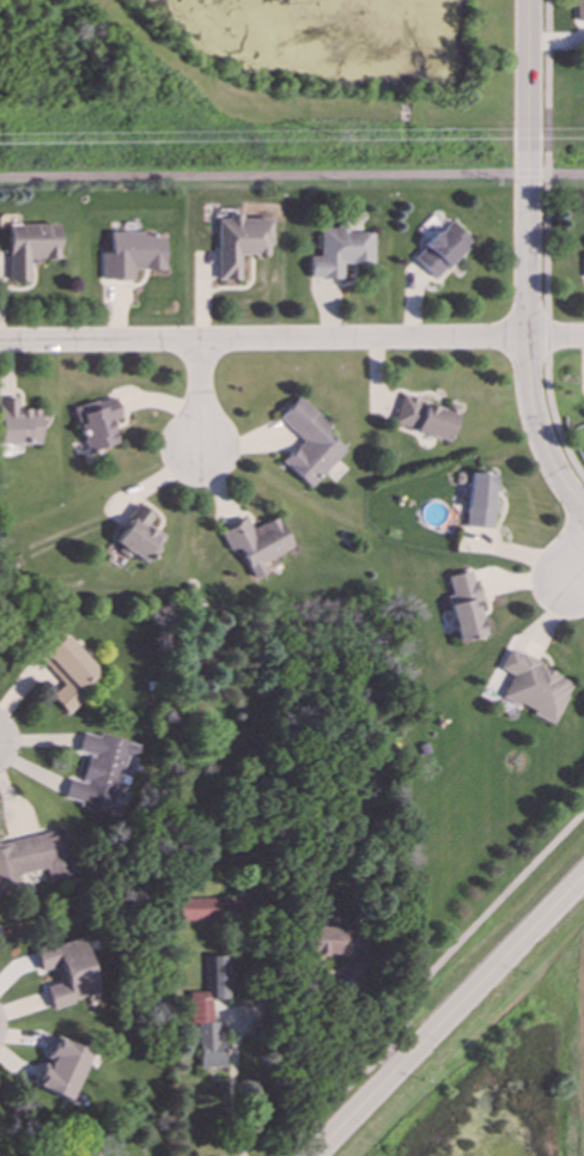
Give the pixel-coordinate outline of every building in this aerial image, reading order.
[(575,21),(583,21),(583,0),(574,0),(575,21)] [(270,219),(240,219),(239,217),(217,217),(217,280),(239,280),(239,255),(270,255),(270,219)] [(433,279),(471,242),(450,221),(412,257),(433,279)] [(7,226),(8,282),(28,281),(28,260),(57,259),(56,224),(7,226)] [(372,263),(372,233),(347,234),(347,227),(319,227),(319,257),(309,257),(309,279),(342,279),(342,264),(372,263)] [(101,280),(132,280),(132,270),(163,271),(163,237),(154,237),(154,232),(109,232),(109,253),(101,253),(101,280)] [(278,418),(302,440),(282,462),(310,488),(345,451),(325,432),(330,426),(299,396),(278,418)] [(447,442),(456,414),(401,396),(392,425),(447,442)] [(87,453),(117,444),(111,421),(122,418),(116,397),(75,408),(87,453)] [(18,410),(17,398),(0,399),(0,444),(38,443),(37,409),(18,410)] [(466,527),(492,529),(495,474),(468,473),(466,527)] [(154,516),(137,506),(105,555),(121,565),(128,554),(145,565),(164,536),(148,525),(154,516)] [(292,548),(276,517),(252,529),(247,519),(219,533),(229,552),(238,548),(254,579),(266,573),(262,563),(292,548)] [(456,641),(482,636),(475,601),(478,600),(472,571),(447,576),(451,596),(447,597),(456,641)] [(98,672),(64,635),(39,658),(64,685),(51,697),(67,714),(82,700),(76,693),(98,672)] [(553,723),(573,681),(507,651),(498,670),(510,675),(500,699),(553,723)] [(138,744),(98,735),(98,737),(81,733),(77,753),(87,755),(81,782),(68,780),(63,802),(119,814),(121,803),(115,802),(124,756),(135,758),(138,744)] [(45,869),(47,880),(74,875),(65,831),(0,844),(0,894),(21,890),(18,875),(45,869)] [(177,922),(251,921),(250,897),(177,899),(177,922)] [(354,957),(355,928),(304,927),(303,956),(354,957)] [(40,972),(55,968),(59,985),(46,988),(51,1007),(96,995),(82,939),(35,951),(40,972)] [(199,1069),(225,1068),(225,1043),(216,1043),(214,1000),(229,1000),(228,957),(205,957),(206,994),(189,995),(190,1025),(198,1024),(199,1069)] [(69,1101),(90,1053),(55,1038),(46,1059),(47,1059),(35,1086),(69,1101)]
